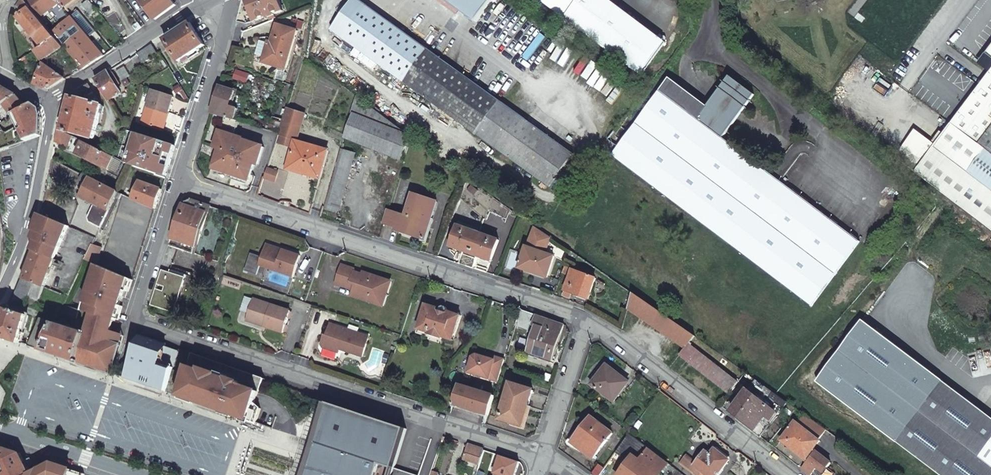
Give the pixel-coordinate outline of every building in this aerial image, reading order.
[(26,0),(25,0),(18,9),(23,15),(19,19),(41,46),(56,36),(52,32),(41,18),(26,0)] [(41,18),(53,8),(59,16),(66,10),(64,8),(58,0),(26,0),(41,18)] [(90,0),(88,0),(83,4),(93,16),(100,10),(94,4),(90,0)] [(176,4),(173,0),(141,0),(155,19),(176,4)] [(280,0),(248,0),(256,21),(268,16),(269,17),(273,16),(273,18),(277,17),(275,14),(284,10),(280,0)] [(332,27),(365,51),(520,164),(549,185),(574,152),(521,113),(363,0),(351,0),(332,27)] [(478,23),(494,0),(447,0),(478,23)] [(612,0),(545,0),(600,41),(627,61),(651,28),(612,0)] [(88,65),(104,55),(99,49),(71,16),(52,32),(56,36),(64,45),(83,68),(88,65)] [(191,23),(165,39),(180,60),(205,44),(191,23)] [(269,42),(263,62),(286,69),(298,30),(278,24),(273,43),(269,42)] [(666,39),(651,28),(627,61),(642,72),(666,39)] [(64,45),(56,36),(41,46),(35,50),(41,60),(64,45)] [(152,44),(139,52),(144,61),(158,53),(153,44),(152,44)] [(32,59),(29,54),(16,62),(18,68),(32,59)] [(51,88),(66,78),(44,63),(35,84),(47,88),(51,88)] [(121,83),(112,69),(96,79),(109,100),(121,91),(118,85),(121,83)] [(235,71),(233,79),(247,83),(249,75),(235,71)] [(930,183),(963,138),(990,100),(990,73),(917,173),(930,183)] [(647,106),(612,155),(630,169),(688,212),(812,306),(831,279),(859,241),(794,192),(722,137),(754,94),(730,76),(707,106),(669,77),(647,106)] [(94,92),(88,83),(69,95),(72,96),(63,130),(65,131),(94,138),(103,104),(96,102),(97,98),(88,96),(94,92)] [(26,106),(16,94),(0,85),(0,106),(3,103),(12,114),(15,112),(26,106)] [(235,90),(221,85),(213,113),(225,117),(234,120),(238,107),(230,105),(235,90)] [(143,123),(162,129),(168,112),(171,112),(175,97),(153,90),(143,123)] [(403,160),(410,135),(357,95),(352,112),(355,113),(344,136),(403,160)] [(930,183),(953,200),(990,229),(990,100),(963,138),(930,183)] [(26,139),(41,135),(42,117),(40,109),(32,104),(26,106),(15,112),(26,139)] [(287,109),(279,134),(294,138),(297,139),(305,114),(287,109)] [(168,112),(162,129),(165,130),(171,112),(168,112)] [(234,120),(225,117),(215,148),(221,149),(214,168),(250,180),(255,164),(259,165),(265,147),(240,139),(241,138),(235,136),(239,121),(234,120)] [(58,127),(56,140),(68,145),(72,134),(65,131),(63,130),(58,127)] [(166,176),(175,146),(133,131),(127,130),(126,132),(124,132),(116,157),(128,162),(166,176)] [(279,134),(276,143),(291,148),(294,138),(279,134)] [(107,168),(110,161),(113,155),(83,140),(78,153),(107,168)] [(331,151),(298,140),(289,168),(322,179),(331,151)] [(341,149),(323,209),(339,214),(356,154),(341,149)] [(278,172),(268,168),(265,177),(275,180),(278,172)] [(90,220),(101,226),(119,191),(104,184),(101,182),(83,173),(80,180),(87,183),(82,195),(95,202),(88,215),(90,220)] [(131,197),(155,209),(161,190),(140,180),(137,188),(134,187),(131,197)] [(404,209),(390,204),(384,221),(396,225),(395,228),(424,237),(435,199),(410,191),(404,209)] [(184,204),(170,244),(195,253),(211,206),(191,199),(184,202),(184,204)] [(56,260),(70,225),(41,213),(33,239),(39,241),(35,251),(56,260)] [(544,231),(532,223),(526,244),(525,244),(518,265),(546,274),(553,253),(544,250),(538,248),(544,231)] [(497,238),(456,224),(449,246),(461,250),(462,246),(480,253),(479,256),(490,260),(497,238)] [(544,231),(538,248),(544,250),(548,235),(544,231)] [(86,258),(97,263),(103,247),(93,243),(86,258)] [(282,251),(266,246),(260,265),(293,276),(300,255),(283,249),(282,251)] [(45,287),(56,260),(35,251),(24,278),(45,287)] [(128,293),(133,280),(118,273),(97,263),(80,310),(113,321),(121,297),(123,291),(128,293)] [(355,269),(341,264),(335,284),(342,286),(344,280),(355,284),(353,290),(351,296),(370,302),(370,301),(384,306),(387,295),(384,294),(389,280),(369,273),(368,273),(367,273),(367,274),(366,274),(366,275),(362,273),(354,271),(355,269)] [(173,313),(185,277),(161,269),(157,283),(164,286),(163,290),(155,287),(149,305),(173,313)] [(596,279),(574,270),(564,295),(569,297),(570,292),(588,299),(596,279)] [(38,300),(45,287),(24,278),(13,299),(26,305),(31,296),(38,300)] [(344,280),(342,286),(353,290),(355,284),(344,280)] [(689,344),(695,336),(633,293),(628,308),(685,348),(689,344)] [(254,298),(248,316),(266,322),(265,326),(283,332),(290,310),(254,298)] [(19,342),(28,315),(7,308),(7,307),(3,305),(0,313),(0,336),(19,342)] [(75,318),(78,309),(64,305),(61,314),(75,318)] [(452,336),(459,315),(448,312),(448,310),(448,308),(447,307),(445,306),(444,306),(443,306),(442,307),(440,309),(428,305),(422,327),(429,329),(431,331),(430,334),(440,337),(441,335),(444,333),(452,336)] [(565,325),(522,309),(517,324),(533,330),(535,325),(537,326),(528,351),(551,359),(559,334),(561,334),(565,325)] [(266,322),(248,316),(247,320),(265,326),(266,322)] [(41,349),(54,323),(42,317),(28,345),(41,349)] [(85,334),(54,323),(41,349),(77,361),(82,342),(85,334)] [(349,330),(330,323),(327,335),(324,334),(321,344),(323,347),(330,349),(332,345),(340,348),(343,346),(347,347),(346,350),(346,351),(362,356),(369,336),(357,332),(356,333),(352,332),(349,330)] [(429,329),(422,327),(420,333),(439,339),(440,337),(430,334),(431,331),(429,329)] [(82,342),(77,361),(111,372),(119,345),(85,334),(82,342)] [(139,337),(126,377),(166,389),(179,351),(139,337)] [(729,393),(739,382),(689,344),(685,348),(680,355),(729,393)] [(264,377),(191,353),(178,394),(256,422),(261,408),(254,405),(264,377)] [(469,372),(498,382),(505,360),(496,357),(494,360),(485,357),(478,355),(474,357),(469,372)] [(617,375),(618,373),(608,364),(592,383),(614,400),(627,384),(617,375)] [(629,381),(618,373),(617,375),(627,384),(629,381)] [(761,436),(787,402),(774,392),(756,379),(742,398),(739,396),(735,400),(738,403),(732,410),(739,416),(738,418),(761,436)] [(945,382),(899,443),(942,474),(990,474),(990,416),(945,382)] [(533,390),(511,383),(500,419),(522,426),(533,390)] [(488,415),(494,396),(459,384),(453,403),(488,415)] [(327,402),(302,474),(304,474),(308,464),(315,466),(318,460),(320,454),(312,451),(329,403),(327,402)] [(793,411),(795,407),(788,402),(786,406),(793,411)] [(329,403),(312,451),(320,454),(318,460),(315,466),(308,464),(304,474),(392,474),(408,429),(329,403)] [(826,458),(813,448),(819,440),(818,439),(825,429),(803,413),(796,423),(794,421),(780,439),(808,460),(802,468),(811,474),(816,467),(818,468),(826,458)] [(592,417),(572,442),(593,459),(613,434),(592,417)] [(669,464),(629,433),(615,453),(628,463),(619,474),(660,474),(669,464)] [(484,449),(469,444),(464,458),(479,463),(484,449)] [(0,446),(0,472),(2,474),(29,474),(32,474),(21,452),(0,446)] [(694,465),(707,474),(718,474),(729,459),(715,448),(710,454),(705,451),(694,465)] [(477,472),(484,474),(487,468),(508,474),(509,474),(514,459),(484,449),(479,463),(477,472)] [(861,465),(866,457),(859,452),(854,460),(861,465)] [(694,465),(685,458),(681,463),(696,474),(707,474),(694,465)] [(831,461),(826,458),(818,468),(823,472),(831,461)] [(85,473),(52,463),(32,474),(29,474),(85,474),(85,473)] [(594,474),(599,474),(604,468),(599,465),(592,473),(594,474)]
